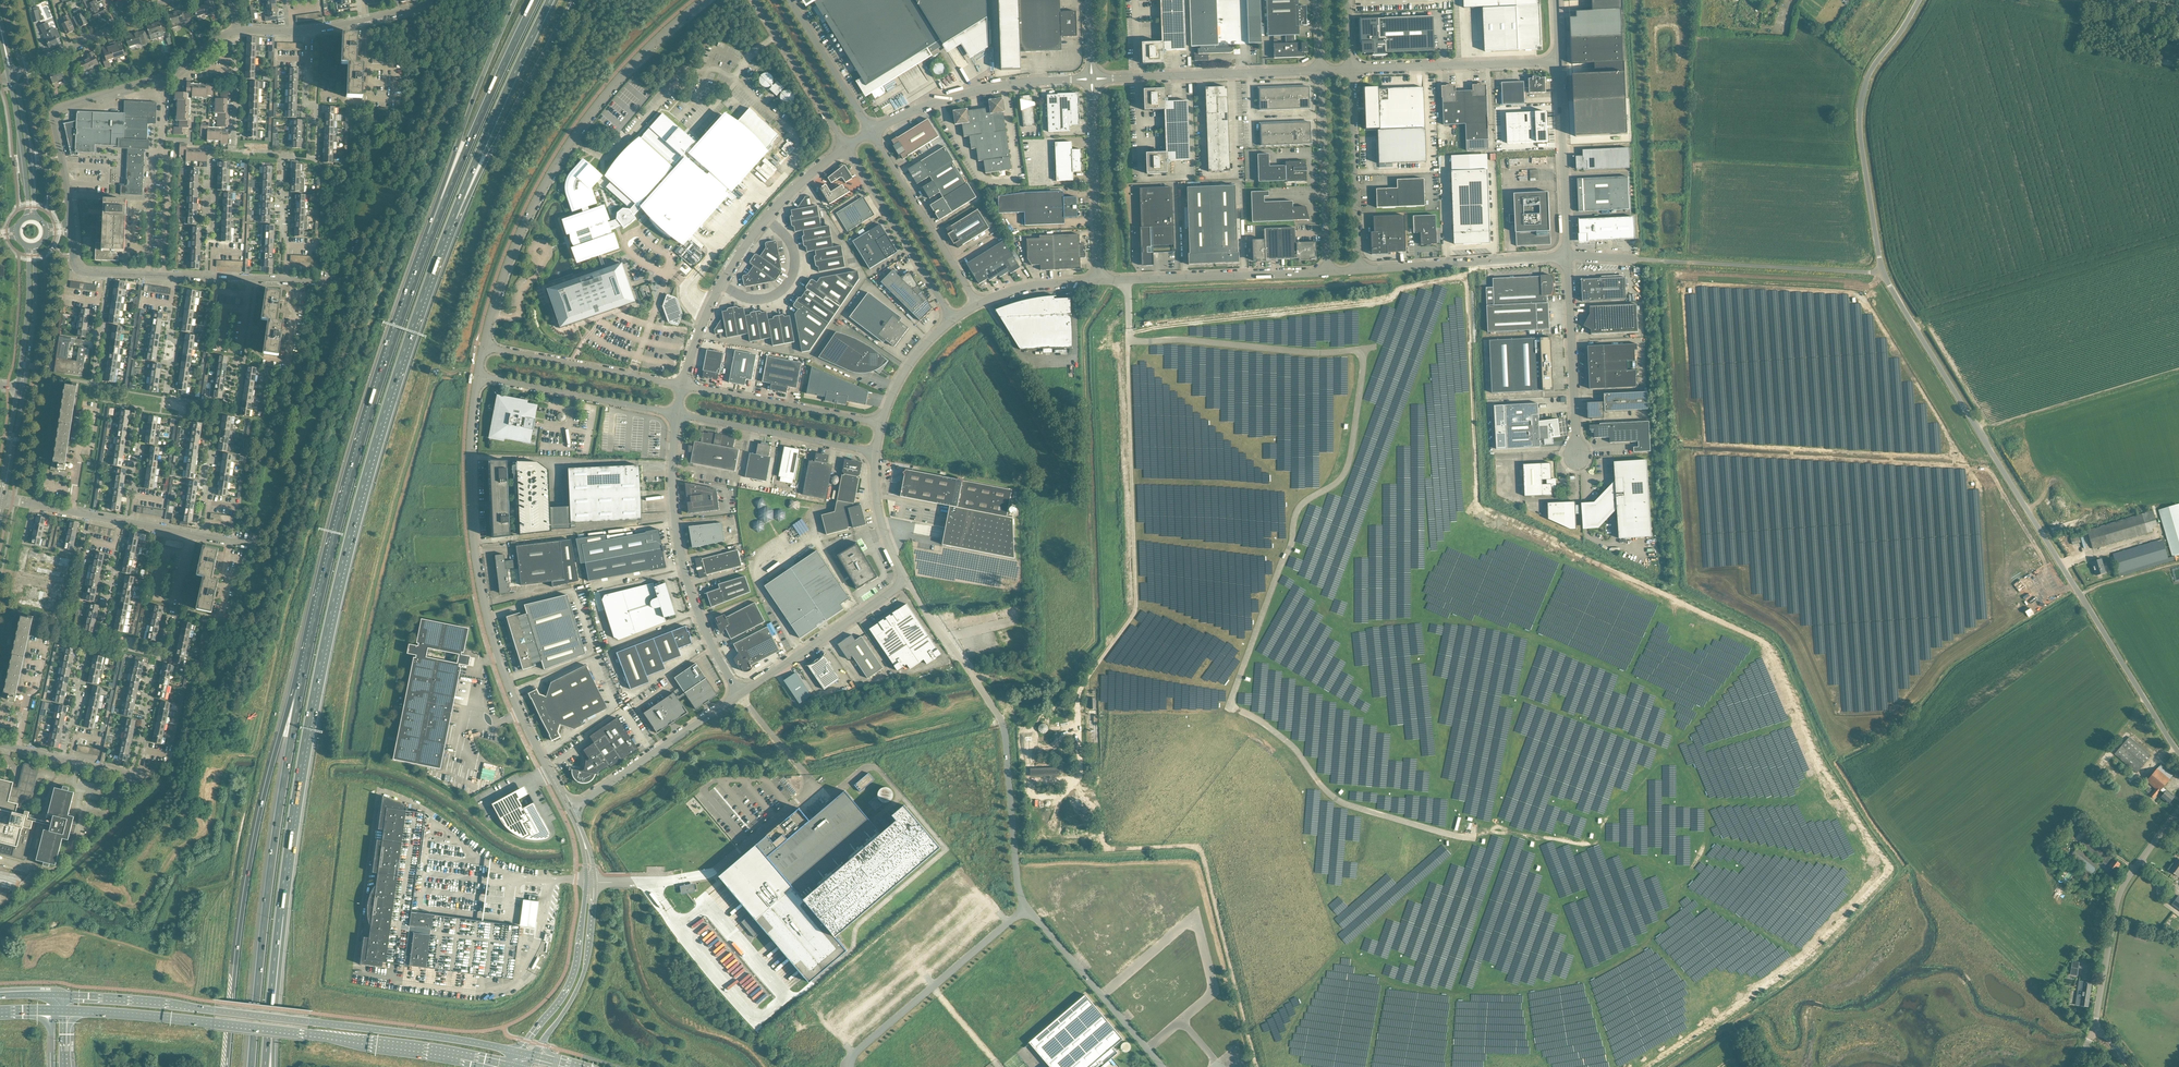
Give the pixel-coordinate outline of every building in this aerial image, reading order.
[(85,9),(88,7),(91,13),(94,19),(98,17),(99,18),(101,17),(101,16),(102,15),(102,16),(107,14),(103,7),(105,7),(105,6),(104,3),(103,3),(103,2),(102,1),(97,4),(95,1),(95,0),(90,0),(80,0),(85,9)] [(194,9),(196,16),(208,12),(209,14),(217,11),(213,0),(205,3),(206,5),(194,9)] [(861,78),(866,86),(918,55),(921,59),(941,47),(937,42),(940,40),(943,45),(987,17),(987,0),(813,0),(861,78)] [(1001,70),(1021,69),(1020,52),(1062,51),(1061,37),(1064,37),(1073,37),(1076,37),(1077,37),(1077,36),(1077,33),(1076,15),(1076,12),(1076,11),(1075,11),(1072,12),(1063,12),(1061,12),(1060,0),(999,0),(1001,70)] [(1142,44),(1143,64),(1157,63),(1157,64),(1163,63),(1163,51),(1186,50),(1184,0),(1161,0),(1162,43),(1151,43),(1151,42),(1150,42),(1150,43),(1142,43),(1142,44)] [(1217,0),(1190,0),(1191,47),(1200,46),(1200,49),(1198,49),(1195,49),(1194,49),(1195,61),(1208,61),(1208,60),(1209,60),(1209,55),(1207,55),(1207,54),(1229,53),(1230,53),(1231,53),(1232,53),(1232,52),(1233,52),(1233,51),(1234,51),(1233,50),(1233,49),(1232,49),(1232,48),(1231,48),(1230,48),(1229,48),(1229,45),(1218,46),(1217,0)] [(1262,43),(1260,0),(1247,0),(1249,44),(1262,43)] [(1298,0),(1267,0),(1268,37),(1287,36),(1294,35),(1300,35),(1299,25),(1301,25),(1307,25),(1306,6),(1300,6),(1300,7),(1299,7),(1298,0)] [(1465,8),(1483,7),(1486,48),(1534,46),(1534,44),(1542,44),(1540,5),(1540,0),(1464,0),(1465,8)] [(1593,11),(1577,12),(1577,17),(1571,17),(1573,64),(1595,63),(1596,74),(1573,75),(1574,87),(1573,87),(1573,88),(1574,88),(1576,137),(1628,134),(1625,62),(1624,62),(1621,9),(1622,9),(1622,10),(1624,10),(1624,8),(1623,8),(1623,0),(1593,0),(1593,11)] [(77,27),(80,26),(81,27),(88,24),(82,13),(81,9),(73,12),(75,17),(73,18),(77,27)] [(183,15),(182,10),(177,11),(177,13),(169,16),(171,24),(172,24),(173,28),(178,27),(176,22),(184,20),(186,24),(192,22),(189,13),(183,15)] [(278,13),(278,10),(267,12),(268,14),(264,15),(265,22),(277,20),(277,16),(277,13),(278,13)] [(38,11),(31,12),(33,23),(40,21),(38,11)] [(61,24),(67,34),(75,30),(67,14),(63,17),(65,22),(61,24)] [(1434,50),(1433,17),(1384,18),(1384,19),(1379,19),(1362,19),(1361,19),(1361,18),(1360,18),(1361,45),(1362,45),(1362,44),(1364,44),(1365,53),(1374,52),(1374,55),(1372,55),(1387,55),(1387,54),(1386,54),(1386,52),(1433,50),(1434,50)] [(166,32),(164,25),(161,26),(160,22),(147,26),(150,35),(150,37),(151,39),(164,35),(163,33),(166,32)] [(48,23),(40,26),(44,34),(45,33),(50,47),(49,47),(49,48),(58,44),(58,43),(57,44),(55,39),(59,37),(58,31),(57,28),(51,31),(48,23)] [(131,36),(126,38),(129,49),(130,49),(129,47),(141,43),(142,45),(149,42),(145,31),(138,33),(138,32),(131,34),(131,36)] [(357,43),(357,35),(343,35),(342,64),(349,65),(356,65),(356,52),(359,52),(360,52),(360,47),(360,46),(359,45),(359,44),(359,43),(357,43)] [(1308,43),(1301,43),(1295,43),(1295,40),(1295,36),(1294,36),(1294,35),(1287,36),(1287,44),(1278,44),(1277,39),(1274,40),(1274,58),(1267,58),(1267,59),(1274,58),(1298,57),(1298,58),(1304,57),(1304,52),(1308,52),(1308,43)] [(115,42),(110,44),(110,46),(110,47),(114,58),(114,60),(115,60),(114,58),(124,55),(125,57),(125,56),(128,55),(125,48),(123,49),(120,42),(116,43),(115,42)] [(105,56),(102,57),(106,67),(110,66),(109,63),(108,63),(107,61),(114,58),(110,47),(107,47),(107,46),(102,47),(105,56)] [(84,61),(80,63),(83,71),(90,67),(91,68),(98,64),(92,53),(88,55),(89,57),(86,59),(87,60),(84,61)] [(2176,59),(2164,56),(2162,63),(2174,66),(2176,59)] [(70,81),(67,72),(71,70),(69,65),(60,68),(57,69),(49,73),(49,74),(49,75),(53,83),(64,78),(66,82),(65,83),(70,81)] [(363,65),(356,65),(349,65),(347,98),(361,98),(362,82),(365,82),(366,77),(365,76),(365,75),(365,74),(365,73),(364,73),(362,73),(363,65)] [(778,75),(771,84),(778,90),(786,82),(778,75)] [(1546,92),(1545,78),(1540,78),(1541,77),(1534,77),(1533,79),(1529,79),(1530,85),(1530,88),(1530,93),(1546,92)] [(1525,104),(1525,88),(1530,88),(1530,85),(1525,86),(1524,82),(1502,82),(1503,105),(1525,104)] [(214,84),(213,84),(206,84),(206,86),(206,95),(213,95),(214,84)] [(1474,91),(1465,91),(1466,124),(1467,140),(1467,150),(1489,150),(1489,140),(1489,129),(1489,123),(1488,117),(1487,96),(1488,96),(1487,85),(1482,85),(1482,84),(1478,84),(1478,85),(1473,85),(1474,91)] [(1447,86),(1442,86),(1443,98),(1444,125),(1466,124),(1465,91),(1456,91),(1456,86),(1451,86),(1451,85),(1447,86)] [(1217,98),(1216,87),(1205,88),(1206,98),(1217,98)] [(1227,87),(1216,87),(1217,98),(1227,97),(1227,87)] [(1280,88),(1275,88),(1276,99),(1283,99),(1283,88),(1283,87),(1280,87),(1280,88)] [(1288,88),(1283,88),(1283,99),(1291,98),(1291,88),(1291,87),(1288,87),(1288,88)] [(1295,87),(1291,88),(1291,98),(1299,98),(1299,87),(1295,87)] [(1309,87),(1299,87),(1299,98),(1310,98),(1309,96),(1310,96),(1310,93),(1309,93),(1309,87)] [(1406,88),(1379,89),(1378,87),(1364,88),(1365,102),(1367,102),(1367,107),(1366,107),(1366,110),(1367,110),(1367,111),(1365,111),(1365,115),(1367,115),(1367,125),(1366,125),(1366,129),(1367,129),(1379,129),(1380,131),(1378,131),(1379,164),(1426,162),(1425,129),(1424,99),(1418,100),(1418,91),(1406,91),(1406,88)] [(1264,89),(1259,89),(1260,100),(1268,99),(1267,88),(1264,88),(1264,89)] [(1272,88),(1267,88),(1268,99),(1276,99),(1275,88),(1272,88)] [(1190,160),(1188,101),(1165,102),(1164,89),(1158,89),(1158,90),(1144,90),(1145,110),(1145,111),(1153,110),(1153,111),(1153,110),(1165,110),(1166,153),(1155,153),(1155,152),(1154,152),(1154,153),(1146,153),(1146,154),(1147,174),(1161,173),(1161,174),(1168,173),(1167,161),(1190,160)] [(227,100),(233,100),(233,92),(221,92),(221,99),(216,99),(215,113),(218,113),(227,113),(227,100)] [(189,121),(189,100),(187,100),(187,93),(175,93),(175,100),(178,100),(177,121),(180,121),(179,127),(186,127),(186,128),(191,128),(191,121),(189,121)] [(1049,132),(1061,132),(1070,131),(1070,126),(1080,126),(1079,120),(1080,120),(1080,114),(1079,114),(1079,112),(1080,111),(1080,108),(1079,107),(1079,104),(1080,104),(1079,99),(1078,93),(1058,94),(1058,95),(1047,95),(1049,132)] [(1024,127),(1035,126),(1033,106),(1035,105),(1035,102),(1033,102),(1032,95),(1020,96),(1021,100),(1020,100),(1021,111),(1022,110),(1024,127)] [(1228,105),(1227,97),(1217,98),(1217,106),(1228,105)] [(1217,106),(1217,98),(1206,98),(1206,103),(1205,103),(1205,106),(1206,106),(1217,106)] [(1292,109),(1291,98),(1283,99),(1284,109),(1292,109)] [(1300,109),(1299,98),(1291,98),(1292,109),(1300,109)] [(1310,98),(1299,98),(1300,109),(1310,108),(1310,103),(1310,100),(1310,98)] [(986,173),(1012,170),(1003,112),(1005,112),(1003,99),(990,101),(991,108),(967,111),(967,110),(954,112),(956,125),(962,124),(964,137),(970,136),(971,149),(977,148),(979,161),(984,161),(986,173)] [(1268,110),(1268,99),(1260,100),(1260,110),(1268,110)] [(1276,110),(1276,99),(1268,99),(1268,110),(1276,110)] [(1284,109),(1283,99),(1276,99),(1276,110),(1284,109)] [(132,118),(133,102),(125,101),(124,114),(124,118),(132,118)] [(140,118),(141,102),(133,102),(132,118),(140,118)] [(148,119),(148,102),(141,102),(140,118),(148,119)] [(156,124),(157,103),(148,102),(148,119),(148,124),(153,124),(156,124)] [(1228,113),(1228,105),(1217,106),(1217,114),(1228,113)] [(1217,114),(1217,106),(1206,106),(1206,111),(1206,114),(1217,114)] [(602,270),(546,289),(559,328),(635,302),(621,263),(605,269),(600,253),(616,247),(612,235),(611,235),(609,230),(621,226),(623,228),(625,228),(627,227),(628,226),(630,225),(631,223),(632,222),(636,219),(633,216),(642,207),(652,216),(650,219),(651,221),(653,224),(655,226),(657,229),(659,231),(662,233),(664,234),(667,236),(670,237),(672,235),(682,244),(725,195),(731,200),(733,202),(736,198),(735,196),(739,191),(736,188),(735,188),(733,187),(735,185),(742,191),(744,188),(737,182),(765,152),(758,146),(759,145),(765,150),(779,135),(750,109),(736,124),(757,143),(756,144),(725,115),(698,145),(662,114),(643,135),(643,136),(640,139),(606,176),(612,181),(606,187),(630,209),(629,210),(628,210),(622,209),(617,213),(616,219),(616,220),(607,223),(606,221),(607,221),(602,208),(589,213),(587,206),(594,204),(589,188),(600,176),(584,161),(573,173),(570,176),(568,180),(567,184),(567,187),(567,191),(568,195),(574,211),(581,208),(584,215),(564,221),(569,234),(570,233),(571,236),(571,238),(572,239),(570,240),(571,243),(572,242),(573,243),(574,245),(575,248),(574,248),(578,261),(597,254),(602,270)] [(148,124),(148,119),(140,118),(132,118),(124,118),(124,114),(77,112),(77,121),(75,152),(79,152),(80,152),(95,153),(95,145),(120,146),(120,147),(128,148),(128,147),(144,148),(147,149),(147,142),(147,140),(148,124)] [(1547,112),(1507,113),(1508,143),(1548,142),(1547,112)] [(1228,121),(1228,113),(1217,114),(1218,121),(1228,121)] [(1218,121),(1217,114),(1206,114),(1207,119),(1206,119),(1206,122),(1218,121)] [(719,115),(705,130),(708,133),(721,118),(719,115)] [(908,156),(939,137),(928,119),(897,138),(897,137),(896,137),(897,138),(892,141),(895,145),(894,146),(900,155),(901,155),(904,159),(908,156),(908,157),(909,157),(908,156)] [(75,152),(77,121),(64,124),(69,145),(71,155),(78,156),(79,152),(75,152)] [(1218,129),(1218,121),(1206,122),(1207,122),(1207,130),(1218,129)] [(1229,129),(1228,121),(1218,121),(1218,129),(1229,129)] [(1310,122),(1300,123),(1301,134),(1311,133),(1311,131),(1311,128),(1310,122)] [(221,141),(222,132),(222,129),(208,129),(208,123),(201,123),(200,135),(207,135),(207,140),(221,141)] [(1285,134),(1284,123),(1277,124),(1277,134),(1285,134)] [(1293,134),(1292,123),(1284,123),(1285,134),(1293,134)] [(1301,134),(1300,123),(1292,123),(1293,134),(1301,134)] [(1269,135),(1269,124),(1261,124),(1261,135),(1269,135)] [(1277,134),(1277,124),(1269,124),(1269,135),(1277,134)] [(303,128),(304,128),(303,127),(303,128),(293,127),(293,126),(289,126),(288,134),(292,134),(302,134),(302,130),(303,130),(303,128)] [(1218,137),(1218,129),(1207,130),(1207,138),(1218,137)] [(1229,137),(1229,129),(1218,129),(1218,137),(1229,137)] [(1311,133),(1301,134),(1301,144),(1311,144),(1311,138),(1312,138),(1311,135),(1311,133)] [(1277,134),(1269,135),(1269,146),(1274,145),(1274,146),(1277,146),(1277,145),(1277,134)] [(1285,134),(1277,134),(1277,145),(1282,145),(1282,146),(1285,146),(1285,145),(1285,134)] [(1293,134),(1285,134),(1285,145),(1290,145),(1293,145),(1293,134)] [(1301,134),(1293,134),(1293,145),(1298,144),(1298,145),(1301,145),(1301,144),(1301,134)] [(1269,135),(1261,135),(1261,146),(1266,146),(1269,146),(1269,135)] [(1219,145),(1218,137),(1207,138),(1208,146),(1219,145)] [(1229,145),(1229,137),(1218,137),(1219,145),(1229,145)] [(1057,181),(1063,181),(1073,180),(1073,173),(1078,173),(1078,172),(1082,172),(1081,149),(1077,150),(1072,150),(1072,142),(1055,143),(1057,181)] [(1219,153),(1219,145),(1208,146),(1208,154),(1219,153)] [(1229,153),(1229,145),(1219,145),(1219,153),(1229,153)] [(930,176),(953,162),(954,161),(945,146),(908,169),(917,184),(930,176)] [(1576,156),(1577,169),(1583,169),(1584,169),(1584,170),(1630,168),(1629,148),(1583,150),(1583,156),(1582,156),(1576,156)] [(144,162),(144,154),(128,153),(127,162),(144,162)] [(1219,161),(1219,153),(1208,154),(1208,161),(1219,161)] [(1230,161),(1229,153),(1219,153),(1219,161),(1230,161)] [(1286,182),(1306,181),(1306,171),(1307,171),(1307,167),(1306,167),(1306,161),(1285,162),(1285,166),(1269,167),(1269,154),(1258,155),(1259,182),(1286,181),(1286,182)] [(1538,155),(1503,157),(1506,225),(1516,225),(1516,233),(1517,246),(1551,245),(1551,237),(1549,237),(1549,235),(1549,233),(1549,231),(1551,231),(1549,192),(1540,192),(1538,155)] [(219,160),(219,162),(219,166),(217,166),(217,169),(231,169),(231,160),(219,160)] [(304,166),(304,164),(298,164),(298,161),(292,160),(291,168),(290,168),(290,171),(301,171),(303,171),(304,171),(304,170),(304,169),(304,168),(305,168),(305,167),(304,166)] [(1220,171),(1219,161),(1208,161),(1209,172),(1214,172),(1218,172),(1220,171)] [(1230,171),(1230,161),(1219,161),(1220,171),(1221,171),(1221,172),(1224,172),(1224,171),(1230,171)] [(143,171),(144,162),(127,162),(127,170),(143,171)] [(272,174),(272,167),(271,167),(272,163),(264,162),(264,166),(263,166),(263,173),(272,174)] [(943,198),(966,183),(958,170),(953,162),(930,176),(933,181),(923,188),(930,199),(940,193),(943,198)] [(844,166),(828,178),(831,183),(841,178),(843,178),(846,183),(852,179),(846,170),(846,169),(845,169),(844,168),(843,167),(844,166)] [(143,179),(143,171),(127,170),(127,178),(143,179)] [(1455,244),(1491,243),(1488,170),(1452,171),(1455,244)] [(1628,177),(1578,179),(1578,195),(1579,211),(1630,209),(1629,193),(1628,177)] [(143,187),(143,179),(127,178),(126,187),(143,187)] [(1397,189),(1376,189),(1377,208),(1425,206),(1424,179),(1397,180),(1397,189)] [(966,183),(943,198),(930,206),(934,212),(935,212),(936,213),(936,214),(940,220),(977,197),(967,182),(966,183)] [(822,188),(820,189),(830,204),(850,192),(848,188),(844,190),(843,187),(843,186),(831,194),(825,184),(824,184),(826,186),(823,188),(822,188)] [(142,196),(143,187),(126,187),(121,186),(121,195),(142,196)] [(1239,252),(1238,252),(1235,186),(1187,188),(1190,254),(1188,254),(1189,265),(1239,263),(1239,252)] [(1172,187),(1140,188),(1142,228),(1140,228),(1141,248),(1142,266),(1154,266),(1154,253),(1175,252),(1174,225),(1172,187)] [(1064,198),(1063,191),(1024,193),(998,197),(999,213),(1025,212),(1025,225),(1065,224),(1064,218),(1077,217),(1077,197),(1064,198)] [(1293,220),(1309,220),(1306,207),(1293,207),(1293,201),(1264,202),(1264,197),(1269,196),(1269,191),(1251,192),(1252,222),(1293,221),(1293,220)] [(805,197),(797,209),(812,207),(810,196),(805,197)] [(875,216),(863,197),(836,213),(848,232),(875,216)] [(123,251),(125,215),(126,215),(126,208),(125,208),(126,200),(104,199),(102,243),(96,242),(95,260),(118,261),(119,256),(117,256),(117,253),(111,253),(111,251),(123,251)] [(812,207),(797,209),(791,210),(792,216),(791,216),(790,217),(791,221),(819,216),(817,206),(812,207)] [(963,245),(989,229),(990,229),(988,227),(993,224),(984,209),(979,212),(978,210),(977,210),(978,210),(954,225),(951,226),(947,229),(950,234),(948,234),(954,244),(956,243),(959,248),(963,245)] [(1431,244),(1437,244),(1435,215),(1413,216),(1414,233),(1420,233),(1421,245),(1427,245),(1427,246),(1431,246),(1431,244)] [(821,227),(819,216),(791,221),(792,226),(793,227),(794,227),(795,232),(803,231),(821,227)] [(1388,253),(1406,252),(1404,216),(1373,217),(1374,232),(1371,232),(1371,246),(1373,246),(1373,249),(1373,250),(1373,249),(1373,253),(1377,253),(1377,254),(1388,254),(1388,253)] [(1581,239),(1583,241),(1588,241),(1588,242),(1603,241),(1635,239),(1634,217),(1580,219),(1579,219),(1580,234),(1581,234),(1581,239)] [(887,234),(880,225),(880,224),(853,242),(870,269),(887,259),(898,252),(887,234)] [(830,226),(821,227),(803,231),(804,236),(803,236),(802,237),(803,242),(831,236),(830,226)] [(1265,240),(1265,260),(1281,259),(1286,259),(1296,259),(1296,243),(1295,228),(1285,228),(1280,229),(1264,229),(1265,240)] [(1040,236),(1040,239),(1027,239),(1028,259),(1032,265),(1041,265),(1041,270),(1081,269),(1080,258),(1086,258),(1085,245),(1080,245),(1079,234),(1040,236)] [(833,247),(831,236),(803,242),(804,246),(805,247),(806,247),(807,252),(815,251),(833,247)] [(1265,260),(1265,240),(1252,240),(1253,261),(1257,260),(1257,262),(1265,262),(1265,260)] [(766,248),(760,256),(778,269),(781,264),(777,242),(775,241),(766,243),(765,244),(766,248)] [(1004,241),(994,247),(1001,258),(1011,252),(1004,241)] [(1296,243),(1296,259),(1299,259),(1299,261),(1311,260),(1311,259),(1315,259),(1315,251),(1317,251),(1316,242),(1296,243)] [(841,246),(833,247),(815,251),(816,256),(815,256),(814,257),(815,261),(843,256),(841,246)] [(1001,258),(994,247),(985,252),(992,264),(1001,258)] [(696,250),(687,259),(693,265),(702,256),(696,250)] [(992,264),(985,252),(976,258),(983,270),(992,264)] [(1020,268),(1011,252),(1001,258),(1009,272),(1011,274),(1020,268)] [(782,272),(778,269),(760,256),(757,254),(755,255),(753,257),(754,258),(753,260),(752,259),(750,262),(750,264),(754,266),(771,278),(776,281),(782,272)] [(845,267),(843,256),(815,261),(816,266),(817,267),(818,267),(819,272),(845,267)] [(983,270),(976,258),(967,264),(974,275),(983,270)] [(1009,272),(1001,258),(992,264),(999,275),(1000,277),(1009,272)] [(272,273),(273,260),(264,260),(263,267),(266,267),(265,273),(272,273)] [(999,275),(992,264),(983,270),(988,279),(990,281),(999,275)] [(768,283),(771,278),(754,266),(748,275),(744,275),(743,277),(744,286),(746,287),(768,283)] [(920,321),(933,309),(910,272),(905,275),(905,276),(901,278),(893,270),(881,282),(912,312),(920,320),(920,321)] [(988,279),(983,270),(974,275),(979,284),(988,279)] [(820,278),(817,283),(844,301),(860,279),(858,271),(820,278)] [(1547,295),(1552,295),(1552,294),(1553,293),(1553,292),(1553,291),(1554,289),(1554,288),(1554,287),(1554,286),(1554,284),(1554,283),(1554,282),(1553,281),(1553,280),(1553,279),(1552,278),(1552,276),(1551,275),(1541,275),(1541,276),(1493,278),(1494,287),(1486,288),(1488,332),(1550,329),(1549,303),(1548,303),(1547,295)] [(1583,301),(1627,299),(1626,278),(1582,280),(1583,301)] [(844,301),(817,283),(813,280),(811,280),(806,287),(806,289),(807,290),(804,294),(835,315),(844,301)] [(126,290),(127,283),(115,281),(114,285),(113,285),(113,288),(114,288),(123,289),(126,290)] [(122,296),(123,289),(114,288),(113,295),(122,296)] [(200,298),(201,291),(187,289),(187,294),(185,293),(185,296),(186,296),(196,298),(200,298)] [(279,300),(280,292),(266,290),(262,320),(269,321),(276,322),(278,309),(281,309),(282,304),(280,300),(279,300)] [(899,320),(900,317),(901,317),(869,293),(850,317),(882,342),(884,339),(895,347),(909,328),(899,320)] [(835,315),(804,294),(801,298),(800,298),(799,298),(794,305),(794,307),(798,310),(826,328),(835,315)] [(121,303),(122,296),(113,295),(112,302),(121,303)] [(195,305),(196,298),(186,296),(185,303),(195,305)] [(1072,348),(1071,298),(1054,299),(1054,296),(1056,296),(1051,296),(1046,297),(1042,297),(1038,298),(1033,299),(1031,299),(1027,300),(1024,301),(1021,301),(1017,303),(1013,304),(1007,306),(1000,308),(996,310),(1020,350),(1072,348)] [(679,310),(676,301),(675,301),(675,300),(674,300),(670,298),(668,297),(667,301),(665,300),(663,305),(662,306),(662,307),(663,307),(663,308),(663,309),(665,309),(665,310),(664,311),(668,321),(668,322),(669,323),(670,323),(676,325),(678,318),(679,317),(678,316),(677,311),(679,310)] [(123,311),(124,304),(121,303),(112,302),(111,309),(120,310),(123,311)] [(194,311),(195,305),(185,303),(185,307),(184,307),(183,310),(194,311)] [(1638,332),(1637,304),(1591,307),(1591,306),(1590,306),(1591,314),(1584,326),(1591,330),(1592,335),(1592,334),(1638,332)] [(749,334),(746,316),(744,308),(739,309),(739,308),(737,307),(732,308),(738,336),(749,334)] [(89,317),(90,310),(77,308),(76,315),(80,315),(89,317)] [(738,336),(732,308),(728,308),(727,310),(728,311),(722,312),(723,317),(726,333),(727,338),(738,336)] [(119,317),(120,310),(111,309),(110,316),(119,317)] [(193,318),(194,311),(183,310),(184,310),(183,317),(193,318)] [(810,351),(826,328),(798,310),(795,315),(802,352),(810,351)] [(162,320),(163,313),(154,311),(153,319),(162,320)] [(772,338),(769,320),(767,312),(762,313),(762,312),(760,311),(755,312),(761,340),(772,338)] [(761,340),(755,312),(751,313),(750,314),(751,315),(746,316),(749,334),(750,342),(761,340)] [(88,324),(89,317),(80,315),(79,322),(88,324)] [(783,315),(779,316),(783,344),(795,342),(790,316),(785,317),(785,316),(783,315)] [(118,324),(119,317),(110,316),(109,323),(118,324)] [(783,344),(779,316),(774,317),(773,318),(774,319),(769,320),(772,338),(773,346),(783,344)] [(192,325),(193,318),(183,317),(183,321),(182,321),(181,324),(192,325)] [(726,333),(723,317),(715,330),(715,335),(726,333)] [(161,327),(162,320),(153,319),(152,325),(161,327)] [(282,323),(276,322),(269,321),(264,354),(277,356),(280,339),(283,340),(284,335),(282,331),(281,331),(282,323)] [(88,324),(79,322),(76,322),(75,329),(78,329),(87,331),(88,324)] [(195,326),(192,325),(181,324),(181,326),(182,327),(181,331),(190,332),(194,333),(194,331),(195,331),(195,330),(195,329),(195,328),(194,328),(195,326)] [(160,334),(161,327),(152,325),(151,332),(160,334)] [(113,326),(112,333),(121,334),(122,327),(113,326)] [(86,338),(87,331),(78,329),(77,336),(86,338)] [(159,341),(160,334),(151,332),(148,331),(147,338),(150,339),(159,341)] [(874,349),(872,348),(870,347),(868,345),(866,344),(864,343),(861,342),(859,341),(857,339),(855,338),(853,337),(850,336),(848,336),(846,335),(844,334),(841,333),(838,333),(836,332),(819,358),(849,371),(850,371),(851,372),(853,372),(854,373),(856,373),(858,373),(861,374),(863,374),(864,374),(867,373),(869,373),(871,372),(872,372),(874,371),(875,371),(880,374),(889,361),(883,356),(880,354),(877,352),(874,349)] [(120,341),(121,334),(112,333),(111,340),(120,341)] [(186,334),(185,341),(194,342),(197,343),(198,336),(186,334)] [(60,336),(59,341),(60,341),(56,367),(66,368),(65,374),(82,376),(86,348),(79,347),(77,361),(67,359),(69,345),(70,345),(71,338),(60,336)] [(1492,393),(1554,390),(1552,338),(1490,340),(1492,393)] [(158,348),(159,341),(150,339),(149,346),(158,348)] [(119,348),(120,341),(111,340),(110,346),(119,348)] [(193,349),(194,342),(185,341),(183,348),(193,349)] [(1628,370),(1628,361),(1636,361),(1635,350),(1638,350),(1638,344),(1588,346),(1590,389),(1637,387),(1636,370),(1628,370)] [(110,346),(109,353),(121,355),(122,355),(123,348),(119,348),(110,346)] [(157,354),(158,348),(149,346),(148,353),(157,354)] [(192,356),(193,349),(183,348),(182,355),(192,356)] [(724,353),(707,350),(703,371),(704,371),(703,377),(708,378),(708,379),(712,379),(718,380),(719,374),(720,374),(724,353)] [(735,351),(730,377),(729,383),(745,386),(747,379),(752,380),(757,355),(735,351)] [(109,353),(108,360),(120,362),(121,355),(109,353)] [(156,362),(157,354),(148,353),(145,353),(144,360),(156,362)] [(191,363),(192,356),(182,355),(181,362),(191,363)] [(227,364),(228,357),(219,356),(218,363),(227,364)] [(768,356),(763,382),(772,384),(771,384),(770,390),(775,391),(782,393),(782,392),(787,393),(789,387),(797,389),(802,363),(768,356)] [(108,360),(107,367),(116,369),(118,369),(120,369),(121,362),(120,362),(108,360)] [(190,370),(191,363),(181,362),(180,369),(190,370)] [(227,367),(228,364),(227,364),(218,363),(214,362),(213,369),(217,370),(226,371),(226,367),(227,367)] [(160,372),(161,365),(152,363),(151,370),(160,372)] [(117,376),(118,370),(118,369),(116,369),(107,367),(106,374),(115,375),(117,376)] [(255,375),(256,368),(257,368),(247,367),(246,374),(255,375)] [(866,405),(867,398),(869,391),(812,367),(807,394),(826,397),(825,401),(834,403),(835,402),(838,402),(838,403),(847,405),(847,401),(866,405)] [(189,377),(190,370),(180,369),(179,375),(189,377)] [(159,379),(160,372),(151,370),(150,377),(159,379)] [(225,378),(226,371),(217,370),(216,376),(225,378)] [(116,382),(117,376),(115,375),(106,374),(105,381),(115,383),(115,382),(116,382)] [(258,375),(255,375),(246,374),(245,381),(254,382),(257,382),(258,375)] [(188,384),(189,377),(179,375),(178,382),(188,384)] [(224,385),(225,378),(216,376),(215,383),(224,385)] [(158,386),(159,379),(150,377),(149,384),(158,386)] [(253,389),(254,382),(245,381),(244,387),(253,389)] [(191,388),(192,384),(188,384),(178,382),(177,389),(182,390),(181,394),(186,395),(187,387),(191,388)] [(223,389),(224,385),(215,383),(211,382),(210,390),(224,392),(224,389),(223,389)] [(76,385),(78,385),(73,384),(72,386),(65,385),(54,462),(52,462),(51,470),(58,471),(58,469),(65,470),(66,467),(68,467),(70,469),(73,468),(73,465),(71,463),(68,464),(64,464),(76,385)] [(157,393),(158,386),(149,384),(148,391),(157,393)] [(252,396),(253,389),(244,387),(243,394),(252,396)] [(223,395),(224,392),(210,390),(209,397),(222,399),(222,395),(223,395)] [(1605,402),(1588,403),(1589,419),(1608,418),(1608,410),(1609,410),(1609,411),(1649,409),(1648,392),(1605,394),(1605,402)] [(251,403),(252,396),(243,394),(242,401),(251,403)] [(536,420),(535,419),(533,419),(536,406),(524,404),(524,401),(515,399),(514,400),(508,399),(508,401),(500,399),(498,407),(496,406),(495,410),(497,410),(496,417),(495,417),(491,437),(498,438),(497,439),(503,440),(503,438),(529,443),(531,430),(534,430),(536,420)] [(250,410),(251,403),(242,401),(241,408),(250,410)] [(1558,419),(1539,421),(1538,403),(1506,405),(1495,406),(1497,449),(1508,449),(1541,447),(1541,445),(1545,444),(1545,445),(1554,444),(1553,437),(1560,436),(1558,419)] [(249,417),(250,410),(241,408),(240,415),(249,417)] [(129,418),(130,411),(121,410),(120,417),(129,418)] [(157,424),(158,417),(149,415),(148,423),(157,424)] [(222,422),(234,424),(235,417),(223,415),(222,422)] [(128,425),(129,418),(120,417),(119,424),(128,425)] [(1650,421),(1600,424),(1600,425),(1590,425),(1590,430),(1592,430),(1592,433),(1595,432),(1595,438),(1610,437),(1611,443),(1639,442),(1639,447),(1634,447),(1634,452),(1651,451),(1650,421)] [(201,430),(202,423),(193,422),(192,429),(201,430)] [(233,431),(234,424),(222,422),(221,429),(230,431),(230,430),(233,431)] [(156,431),(157,424),(148,423),(147,429),(156,431)] [(127,432),(128,425),(119,424),(118,430),(127,432)] [(155,437),(156,431),(147,429),(146,436),(155,438),(155,437)] [(200,437),(201,430),(192,429),(191,436),(200,437)] [(230,430),(230,431),(221,429),(220,436),(229,437),(232,438),(233,431),(230,430)] [(126,439),(127,432),(118,430),(117,437),(126,439)] [(735,472),(740,450),(734,448),(736,439),(730,437),(730,436),(722,435),(721,436),(717,435),(717,434),(709,432),(708,433),(703,432),(701,442),(695,441),(691,463),(735,472)] [(158,445),(159,438),(155,437),(155,438),(146,436),(145,443),(158,445)] [(199,444),(200,437),(191,436),(190,443),(199,444)] [(231,444),(232,445),(233,438),(232,438),(229,437),(220,436),(219,443),(231,445),(231,444)] [(126,439),(117,437),(115,437),(114,444),(125,446),(126,439)] [(198,451),(199,444),(190,443),(189,449),(198,451)] [(230,452),(231,445),(219,443),(218,450),(230,452)] [(767,481),(771,457),(769,457),(771,446),(767,445),(767,444),(766,443),(765,443),(764,443),(763,444),(763,445),(759,444),(757,454),(750,453),(746,477),(767,481)] [(114,444),(113,451),(115,451),(124,453),(125,446),(114,444)] [(151,446),(150,453),(159,455),(160,448),(151,446)] [(799,458),(800,455),(801,450),(784,447),(783,455),(779,477),(795,480),(799,458)] [(197,458),(198,451),(189,449),(188,456),(197,458)] [(123,459),(124,453),(115,451),(114,458),(123,459)] [(158,462),(159,455),(150,453),(149,460),(158,462)] [(223,453),(222,460),(232,461),(233,454),(223,453)] [(826,499),(833,467),(833,465),(828,464),(829,455),(825,455),(825,454),(821,453),(821,454),(817,453),(815,462),(809,461),(803,495),(826,499)] [(196,465),(197,458),(188,456),(184,456),(183,462),(187,463),(196,465)] [(122,467),(123,459),(114,458),(113,465),(122,467)] [(157,468),(158,462),(149,460),(148,467),(157,468)] [(230,468),(232,461),(222,460),(221,467),(230,468)] [(861,462),(854,461),(847,460),(845,461),(843,472),(845,474),(844,475),(842,475),(837,501),(854,504),(855,504),(860,478),(858,478),(858,477),(860,475),(862,464),(861,462)] [(1588,505),(1589,526),(1598,526),(1617,506),(1620,538),(1652,536),(1647,460),(1615,462),(1616,484),(1596,504),(1588,505)] [(491,478),(489,478),(490,486),(491,486),(492,502),(494,502),(495,509),(491,509),(491,510),(492,510),(492,517),(491,517),(491,525),(493,525),(493,528),(493,538),(509,536),(507,509),(508,509),(508,508),(507,508),(507,501),(505,462),(505,461),(490,461),(490,471),(491,478)] [(516,461),(516,462),(516,465),(517,470),(519,533),(519,534),(519,535),(521,535),(552,531),(551,531),(551,530),(570,529),(570,523),(569,502),(549,504),(547,474),(547,467),(537,462),(536,462),(516,461)] [(195,472),(196,465),(187,463),(186,470),(195,472)] [(1524,464),(1525,496),(1553,495),(1552,490),(1557,489),(1556,479),(1552,479),(1551,463),(1524,464)] [(641,520),(639,466),(568,469),(569,502),(570,523),(641,520)] [(156,475),(157,468),(148,467),(147,474),(156,475)] [(229,475),(230,468),(221,467),(220,474),(229,475)] [(125,474),(126,469),(114,468),(114,469),(113,469),(113,470),(112,471),(113,472),(113,473),(113,474),(116,475),(126,477),(126,474),(125,474)] [(194,479),(195,472),(186,470),(185,477),(194,479)] [(905,475),(901,497),(950,506),(942,545),(1015,558),(1013,516),(1007,515),(1012,490),(961,480),(960,478),(957,480),(906,470),(906,471),(903,473),(905,475)] [(155,482),(156,475),(147,474),(146,478),(145,478),(145,481),(155,482)] [(228,482),(229,475),(220,474),(219,481),(228,482)] [(124,483),(125,479),(126,479),(126,477),(116,475),(115,482),(124,483)] [(197,489),(198,481),(189,480),(188,487),(197,489)] [(154,489),(155,482),(145,481),(144,484),(145,484),(145,488),(154,489)] [(227,489),(228,482),(219,481),(218,487),(218,488),(227,489)] [(123,490),(124,483),(115,482),(114,489),(123,490)] [(720,510),(717,489),(686,483),(687,497),(691,497),(691,502),(688,502),(689,514),(720,510)] [(196,495),(197,489),(188,487),(187,494),(196,495)] [(226,496),(227,489),(218,488),(218,487),(217,487),(217,490),(218,490),(217,495),(226,496)] [(122,497),(123,490),(114,489),(113,496),(122,497)] [(195,502),(196,495),(187,494),(186,500),(186,501),(195,502)] [(121,504),(122,497),(113,496),(112,503),(121,504)] [(194,509),(195,502),(186,501),(186,500),(182,500),(181,507),(185,508),(194,509)] [(866,525),(864,516),(864,517),(863,517),(862,513),(863,513),(861,505),(854,507),(853,505),(854,504),(837,501),(836,506),(835,512),(822,515),(827,535),(849,529),(848,528),(853,527),(854,528),(866,525)] [(1577,529),(1576,514),(1576,502),(1548,503),(1549,519),(1571,529),(1577,529)] [(120,511),(121,504),(112,503),(111,510),(120,511)] [(193,516),(194,509),(185,508),(184,515),(193,516)] [(192,523),(193,516),(184,515),(183,522),(192,523)] [(36,523),(45,525),(46,518),(37,516),(36,523)] [(78,530),(79,523),(70,521),(69,528),(78,530)] [(2099,521),(2080,532),(2086,542),(2104,530),(2099,521)] [(43,532),(45,525),(36,523),(34,530),(43,532)] [(722,523),(692,526),(692,528),(690,529),(693,546),(695,546),(695,548),(725,541),(722,523)] [(76,537),(78,530),(69,528),(67,535),(76,537)] [(606,535),(576,539),(580,564),(585,563),(662,549),(661,547),(663,546),(662,545),(661,545),(658,529),(645,532),(645,533),(607,540),(606,535)] [(42,539),(43,532),(34,530),(33,537),(42,539)] [(138,540),(139,533),(131,531),(129,538),(138,540)] [(75,544),(76,537),(67,535),(66,542),(75,544)] [(44,539),(42,539),(33,537),(32,537),(31,539),(32,540),(31,544),(43,546),(44,539)] [(136,547),(138,540),(129,538),(128,545),(136,547)] [(559,541),(519,546),(516,546),(518,560),(505,561),(504,554),(495,556),(497,573),(499,573),(501,594),(510,593),(507,568),(519,567),(521,585),(551,582),(552,587),(578,581),(570,540),(559,541)] [(73,551),(75,544),(66,542),(64,549),(73,551)] [(864,584),(866,583),(867,583),(868,583),(868,582),(868,581),(870,580),(871,582),(878,577),(858,543),(848,548),(849,550),(847,551),(846,550),(837,555),(857,590),(865,585),(864,584)] [(140,547),(136,547),(128,545),(127,549),(126,548),(125,551),(138,554),(140,547)] [(204,547),(197,576),(204,577),(211,579),(214,566),(217,567),(219,561),(218,558),(216,557),(217,551),(217,550),(217,549),(204,547)] [(662,549),(585,563),(588,581),(652,569),(652,570),(653,570),(666,568),(663,552),(664,552),(664,551),(663,550),(662,550),(662,549)] [(697,567),(698,570),(700,579),(707,576),(707,575),(742,566),(738,550),(703,559),(702,557),(695,559),(697,567)] [(137,561),(138,554),(125,551),(125,554),(125,558),(133,560),(137,561)] [(765,586),(800,638),(818,626),(817,625),(825,619),(826,621),(844,609),(841,604),(850,599),(817,551),(765,586)] [(103,561),(104,554),(96,552),(94,559),(103,561)] [(132,567),(133,560),(125,558),(123,565),(132,567)] [(101,568),(103,561),(94,559),(92,566),(101,568)] [(2101,559),(2093,561),(2094,564),(2093,565),(2096,575),(2105,572),(2101,559)] [(132,567),(123,565),(122,565),(122,568),(123,568),(122,572),(130,574),(132,567)] [(100,575),(101,568),(92,566),(91,573),(100,575)] [(98,581),(100,575),(91,573),(90,579),(98,581)] [(705,594),(706,596),(706,597),(707,598),(708,599),(709,599),(712,607),(751,592),(744,574),(717,584),(719,588),(705,594)] [(126,575),(124,582),(133,584),(135,577),(126,575)] [(204,577),(197,610),(210,613),(214,597),(218,597),(219,592),(218,588),(216,588),(218,580),(211,579),(204,577)] [(90,579),(87,579),(85,586),(88,586),(97,588),(98,584),(99,584),(100,582),(98,581),(90,579)] [(132,591),(133,584),(124,582),(123,589),(132,591)] [(675,615),(671,603),(665,583),(655,587),(654,583),(604,595),(602,600),(614,637),(618,640),(666,621),(665,617),(675,615)] [(95,595),(97,588),(88,586),(87,593),(95,595)] [(134,592),(132,591),(123,589),(121,596),(130,598),(133,598),(134,592)] [(94,602),(95,595),(87,593),(85,600),(94,602)] [(585,654),(567,595),(524,605),(526,614),(518,616),(517,614),(506,617),(512,637),(516,650),(522,670),(534,666),(533,666),(532,664),(541,661),(544,670),(585,654)] [(129,605),(130,598),(121,596),(120,603),(129,605)] [(765,622),(755,602),(726,617),(725,615),(716,618),(718,622),(717,623),(721,631),(724,627),(725,627),(731,639),(765,622)] [(98,612),(99,605),(90,603),(89,610),(98,612)] [(127,612),(129,605),(120,603),(118,610),(127,612)] [(879,623),(870,629),(894,665),(894,666),(897,671),(903,667),(902,666),(904,664),(905,666),(907,664),(910,669),(924,660),(927,664),(934,659),(933,658),(935,656),(936,658),(941,654),(938,649),(907,604),(898,610),(897,610),(892,613),(893,615),(891,616),(890,615),(886,618),(887,619),(885,621),(884,619),(879,622),(879,623)] [(162,614),(163,607),(155,605),(153,612),(162,614)] [(98,615),(99,612),(98,612),(89,610),(87,617),(96,619),(97,615),(98,615)] [(126,618),(127,612),(118,610),(117,616),(126,618)] [(160,620),(162,614),(153,612),(151,619),(160,621),(160,620)] [(32,617),(33,617),(28,616),(28,618),(21,616),(21,617),(4,693),(2,692),(1,700),(8,702),(8,700),(15,701),(16,698),(18,699),(20,701),(23,700),(24,697),(21,695),(19,696),(17,695),(15,695),(30,626),(32,617)] [(124,625),(126,618),(117,616),(115,623),(124,625)] [(95,626),(96,619),(87,617),(86,624),(95,626)] [(160,620),(160,621),(151,619),(150,625),(159,627),(160,623),(161,623),(161,621),(160,620)] [(416,655),(415,658),(413,657),(393,759),(440,769),(461,667),(459,666),(459,664),(468,666),(470,656),(461,655),(461,652),(464,653),(468,628),(421,619),(416,643),(418,644),(418,646),(409,644),(407,654),(416,655)] [(195,624),(192,624),(183,622),(182,629),(191,631),(194,631),(195,624)] [(123,632),(124,625),(115,623),(114,630),(123,632)] [(93,633),(95,626),(86,624),(84,631),(93,633)] [(157,634),(159,627),(150,625),(147,624),(145,632),(157,634)] [(662,663),(681,656),(678,649),(691,643),(689,638),(690,637),(688,631),(687,632),(685,626),(616,653),(630,689),(649,682),(646,676),(665,669),(662,663)] [(742,669),(744,672),(745,672),(746,672),(747,672),(748,672),(749,672),(750,671),(751,671),(751,670),(752,670),(752,669),(753,669),(751,666),(780,651),(768,627),(734,644),(739,654),(735,659),(741,669),(742,669)] [(192,638),(194,631),(191,631),(182,629),(180,635),(189,637),(192,638)] [(156,641),(157,634),(145,632),(144,639),(156,641)] [(188,644),(189,637),(180,635),(179,642),(188,644)] [(883,668),(862,636),(856,640),(852,635),(838,644),(848,659),(849,659),(851,661),(855,659),(868,679),(883,668)] [(186,651),(188,644),(179,642),(177,649),(186,651)] [(75,649),(70,648),(71,646),(71,645),(65,644),(66,645),(65,647),(66,647),(65,654),(74,656),(75,649)] [(185,658),(186,651),(177,649),(176,656),(185,658)] [(829,661),(824,655),(825,654),(825,653),(825,654),(824,655),(823,656),(823,657),(822,658),(821,659),(820,660),(819,661),(818,662),(816,663),(815,663),(814,664),(813,664),(812,665),(810,665),(809,665),(807,666),(806,666),(807,666),(808,666),(825,690),(841,679),(831,664),(831,663),(830,661),(829,661)] [(72,663),(74,656),(65,654),(63,661),(72,663)] [(104,664),(106,657),(94,655),(92,662),(104,664)] [(135,660),(133,667),(142,669),(144,662),(142,662),(143,657),(136,656),(135,660)] [(183,665),(185,658),(176,656),(174,663),(183,665)] [(71,670),(72,663),(63,661),(62,668),(71,670)] [(103,671),(104,664),(92,662),(91,669),(100,671),(100,670),(103,671)] [(171,672),(173,665),(164,663),(162,670),(171,672)] [(717,695),(695,663),(674,678),(684,693),(685,695),(695,710),(717,695)] [(539,715),(596,687),(586,665),(551,683),(546,697),(539,694),(535,687),(530,690),(531,692),(528,693),(531,699),(539,715)] [(141,676),(142,669),(133,667),(132,674),(141,676)] [(69,676),(71,670),(62,668),(60,674),(69,676)] [(101,678),(103,671),(100,670),(100,671),(91,669),(89,675),(98,677),(101,678)] [(170,679),(171,672),(162,670),(161,677),(170,679)] [(796,673),(785,680),(797,699),(800,703),(811,696),(808,691),(796,673)] [(68,683),(69,676),(60,674),(59,681),(68,683)] [(139,683),(141,676),(132,674),(130,681),(139,683)] [(97,684),(98,677),(89,675),(88,682),(97,684)] [(168,686),(170,679),(161,677),(159,684),(168,686)] [(66,690),(68,683),(59,681),(57,688),(66,690)] [(138,690),(139,683),(130,681),(129,688),(138,690)] [(167,692),(168,686),(159,684),(158,690),(167,692)] [(93,686),(92,693),(101,695),(102,688),(93,686)] [(607,708),(596,687),(539,715),(540,717),(539,717),(539,718),(540,717),(549,735),(552,741),(554,739),(556,742),(561,739),(557,732),(560,725),(574,729),(585,724),(583,720),(607,708)] [(65,697),(66,690),(57,688),(56,695),(65,697)] [(136,696),(138,690),(129,688),(127,694),(136,696)] [(165,699),(167,692),(158,690),(156,697),(165,699)] [(99,702),(101,695),(92,693),(90,700),(99,702)] [(661,701),(643,713),(653,728),(656,733),(657,733),(687,713),(683,707),(678,699),(685,695),(684,693),(677,698),(673,693),(661,701)] [(135,703),(136,696),(127,694),(126,701),(135,703)] [(63,704),(65,697),(56,695),(54,702),(63,704)] [(97,708),(99,702),(90,700),(89,706),(97,708)] [(133,710),(135,703),(126,701),(124,708),(133,710)] [(169,710),(170,703),(161,701),(160,708),(169,710)] [(65,714),(67,707),(58,705),(57,712),(65,714)] [(96,715),(97,708),(89,706),(87,713),(96,715)] [(132,717),(133,710),(124,708),(123,715),(132,717)] [(167,717),(169,710),(160,708),(158,715),(167,717)] [(64,721),(65,714),(57,712),(55,719),(64,721)] [(94,722),(96,715),(87,713),(86,720),(94,722)] [(166,723),(167,717),(158,715),(157,721),(166,723)] [(134,727),(136,720),(127,718),(125,725),(134,727)] [(635,751),(638,749),(616,718),(589,736),(593,743),(588,746),(594,755),(589,759),(586,755),(586,759),(583,770),(582,770),(582,771),(567,768),(567,769),(571,769),(571,770),(571,771),(571,772),(571,773),(571,774),(572,774),(572,775),(572,776),(572,777),(573,778),(574,779),(574,780),(575,780),(575,781),(576,781),(577,782),(578,782),(579,783),(580,783),(581,784),(583,784),(584,784),(586,784),(587,783),(588,783),(589,782),(590,782),(591,781),(592,780),(593,779),(594,778),(594,777),(595,777),(595,775),(595,774),(600,775),(600,774),(598,774),(598,773),(609,765),(610,767),(635,751)] [(62,728),(64,721),(55,719),(54,725),(54,726),(62,728)] [(93,729),(94,722),(86,720),(84,727),(93,729)] [(164,730),(166,723),(157,721),(155,728),(164,730)] [(1044,724),(1043,724),(1042,724),(1041,724),(1040,725),(1039,726),(1038,727),(1038,728),(1038,729),(1038,730),(1039,731),(1039,732),(1040,732),(1040,733),(1041,733),(1042,733),(1043,734),(1044,734),(1045,733),(1046,733),(1046,732),(1047,732),(1048,731),(1048,730),(1048,729),(1048,728),(1048,727),(1048,726),(1047,726),(1047,725),(1046,724),(1045,724),(1044,724)] [(61,734),(62,728),(54,726),(54,725),(50,725),(49,731),(52,732),(61,734)] [(133,734),(134,727),(125,725),(124,732),(133,734)] [(163,737),(164,730),(155,728),(154,735),(163,737)] [(59,741),(61,734),(52,732),(51,739),(59,741)] [(131,741),(133,734),(124,732),(122,739),(131,741)] [(154,735),(152,742),(161,744),(165,745),(166,738),(163,737),(154,735)] [(2129,737),(2126,741),(2114,754),(2137,773),(2151,756),(2129,737)] [(58,748),(59,741),(51,739),(49,746),(58,748)] [(122,739),(121,746),(130,748),(131,743),(132,743),(132,741),(131,741),(122,739)] [(128,754),(130,748),(121,746),(119,752),(128,754)] [(129,755),(128,754),(119,752),(119,753),(115,752),(114,755),(119,756),(118,759),(127,761),(128,757),(129,757),(129,755)] [(2161,764),(2157,768),(2146,781),(2155,789),(2150,795),(2153,798),(2160,790),(2160,791),(2164,787),(2174,775),(2161,764)] [(1060,767),(1040,768),(1040,777),(1060,776),(1060,767)] [(874,780),(869,773),(854,785),(860,792),(874,780)] [(28,817),(30,811),(25,810),(23,816),(16,814),(15,813),(19,797),(20,796),(23,797),(23,798),(30,800),(33,787),(32,787),(34,778),(23,775),(20,789),(12,787),(13,783),(0,779),(0,854),(24,861),(26,859),(33,832),(37,820),(28,817)] [(68,840),(72,823),(74,817),(68,815),(74,792),(68,791),(69,788),(63,786),(62,789),(54,787),(48,814),(53,816),(51,823),(49,831),(44,829),(36,860),(44,862),(43,865),(49,867),(50,864),(55,865),(62,838),(68,840)] [(2175,796),(2164,787),(2160,791),(2164,794),(2161,797),(2169,804),(2175,796)] [(786,819),(780,824),(781,824),(768,835),(767,835),(756,844),(757,844),(719,876),(751,914),(742,922),(743,923),(744,922),(755,935),(754,937),(755,938),(765,929),(810,983),(847,950),(836,937),(940,848),(904,805),(889,818),(894,823),(881,833),(845,791),(810,821),(800,808),(786,819)] [(514,792),(491,804),(500,820),(501,822),(503,824),(504,825),(505,827),(507,828),(509,830),(511,832),(514,834),(516,835),(519,836),(522,837),(524,838),(527,839),(530,840),(533,840),(535,840),(538,840),(540,840),(542,840),(544,839),(546,839),(547,838),(548,838),(549,836),(550,835),(550,834),(549,832),(549,831),(548,831),(548,830),(545,828),(540,820),(542,819),(533,802),(523,808),(514,792)] [(370,927),(369,937),(364,937),(360,964),(382,967),(383,962),(404,965),(409,932),(414,932),(409,965),(513,979),(520,926),(427,914),(427,913),(422,912),(422,913),(416,912),(416,913),(411,912),(413,897),(415,897),(416,892),(414,891),(418,865),(420,865),(425,827),(423,826),(424,821),(425,822),(425,819),(424,818),(425,813),(403,810),(404,804),(399,802),(388,798),(382,796),(378,829),(383,830),(382,840),(377,840),(372,872),(378,873),(376,884),(373,889),(370,894),(368,899),(367,905),(367,910),(367,916),(368,921),(370,927)] [(869,803),(875,810),(882,805),(875,797),(869,803)] [(2103,861),(2102,862),(2109,867),(2110,866),(2111,867),(2115,871),(2121,864),(2116,860),(2109,855),(2108,855),(2103,861)] [(2177,858),(2174,863),(2175,864),(2170,871),(2175,874),(2178,877),(2178,876),(2178,860),(2177,858)] [(14,890),(18,875),(0,870),(0,887),(14,890)] [(539,899),(523,897),(520,923),(535,925),(539,899)] [(782,974),(788,979),(796,971),(794,968),(790,972),(786,969),(782,974)] [(2059,985),(2065,987),(2070,975),(2064,972),(2059,985)] [(2092,983),(2086,982),(2079,981),(2075,1004),(2088,1006),(2092,983)] [(1085,994),(1029,1042),(1050,1066),(1101,1066),(1118,1053),(1113,1047),(1123,1039),(1085,994)]
